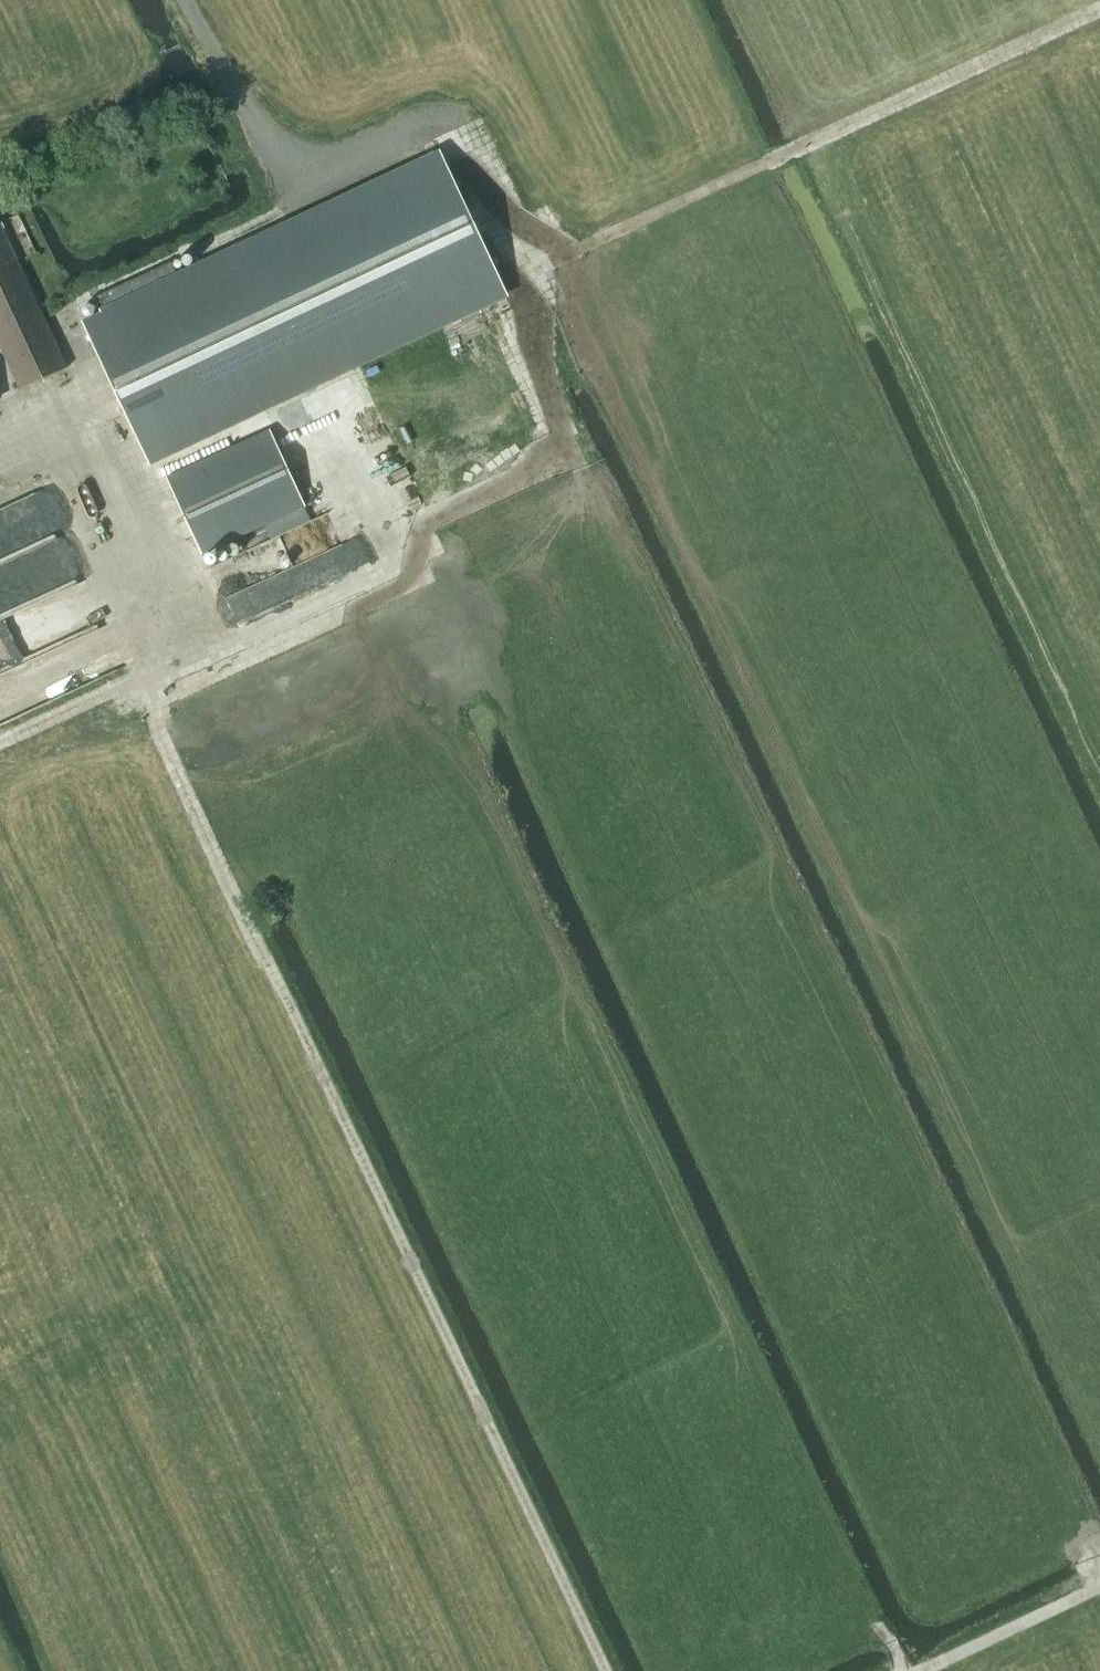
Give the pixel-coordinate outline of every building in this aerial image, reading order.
[(105,315),(83,326),(148,463),(504,295),(440,158),(179,281),(171,263),(97,297),(105,315)] [(0,224),(0,346),(21,391),(66,369),(2,231),(5,229),(3,224),(1,225),(0,224)] [(204,554),(305,507),(270,431),(168,478),(204,554)] [(292,568),(331,548),(314,514),(274,534),(292,568)]
